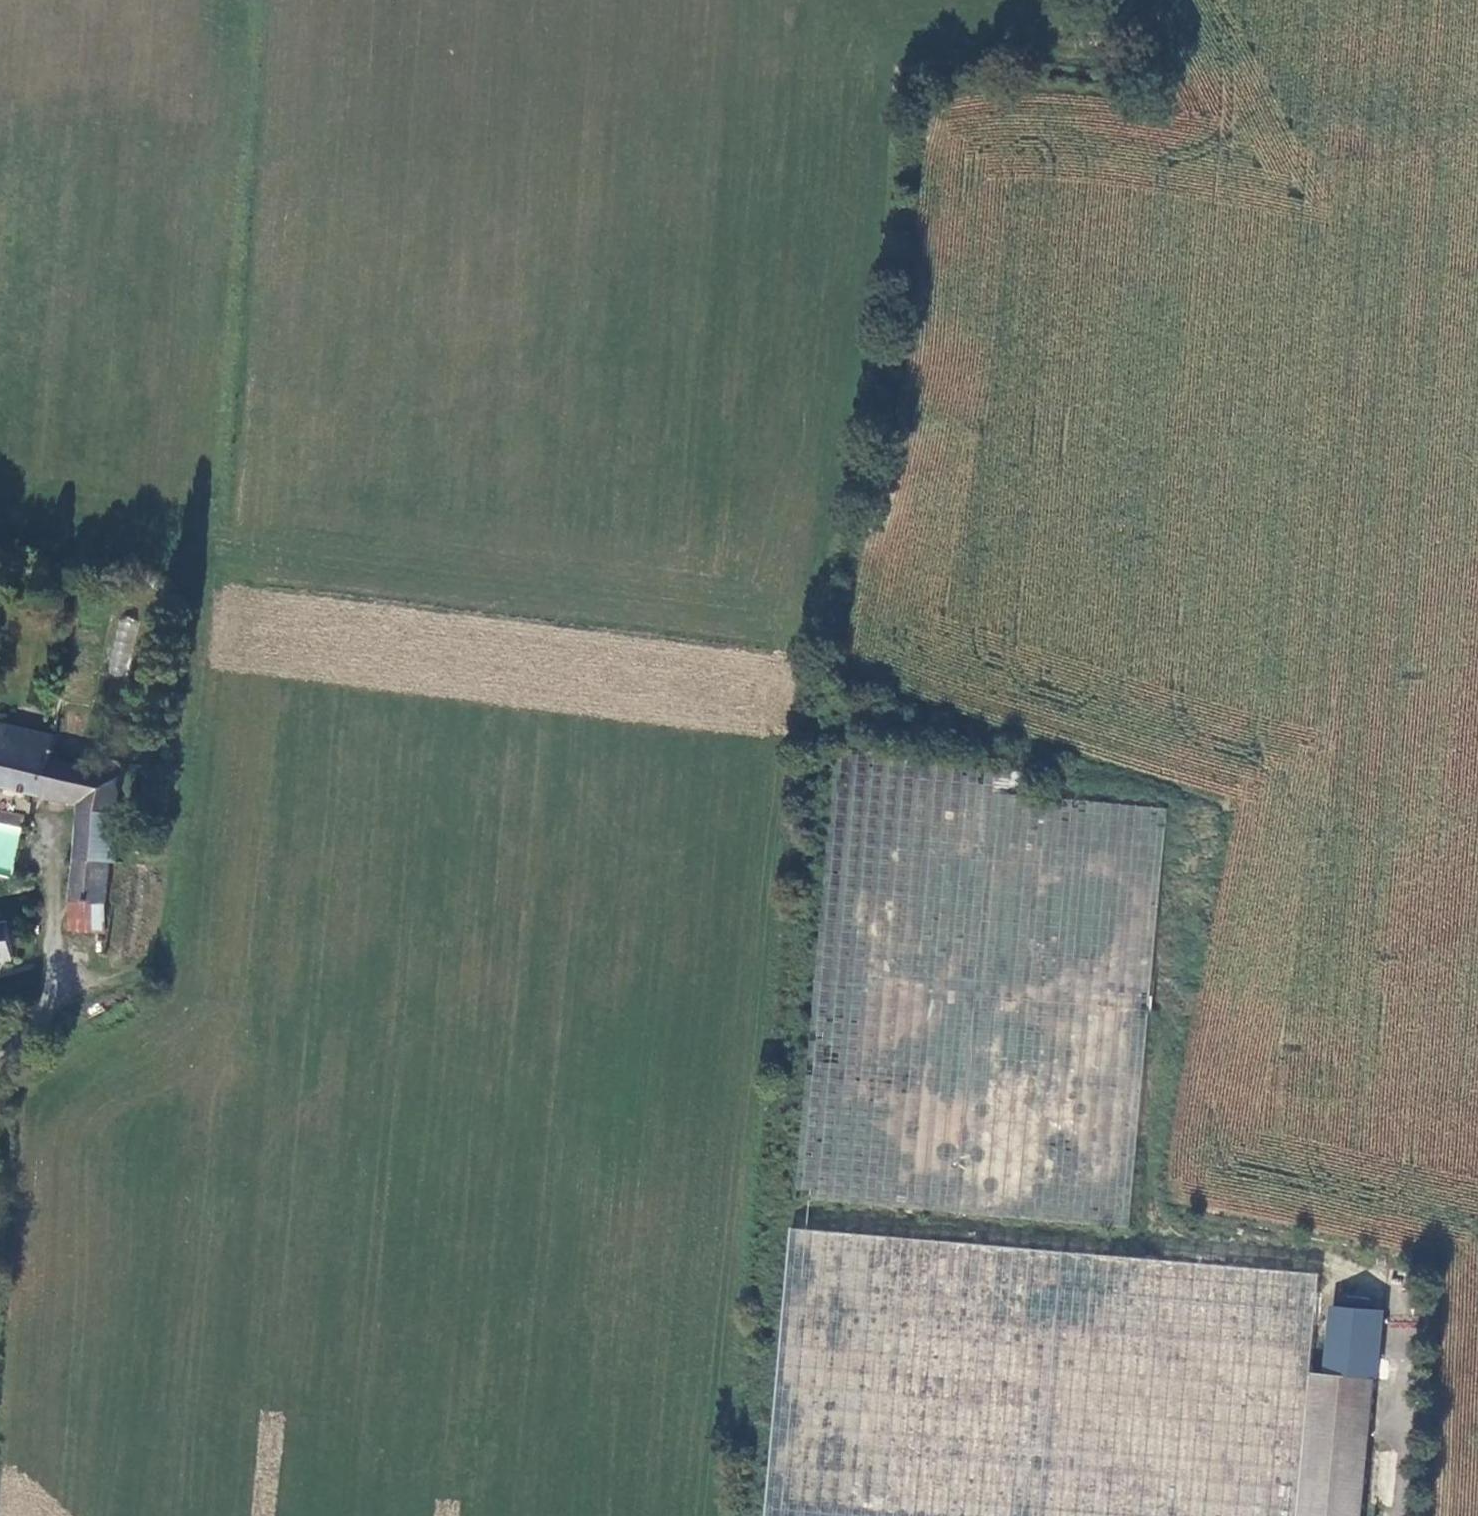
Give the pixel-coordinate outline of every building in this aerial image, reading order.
[(123,677),(140,623),(122,617),(105,671),(123,677)] [(0,741),(0,803),(33,811),(48,753),(0,741)] [(1007,774),(845,758),(803,1207),(1139,1239),(1180,821),(1005,803),(1007,774)] [(112,823),(117,785),(48,777),(38,813),(71,822),(60,942),(95,940),(105,870),(113,871),(119,824),(112,823)] [(800,1234),(774,1515),(1299,1515),(1312,1359),(1318,1282),(800,1234)] [(1312,1359),(1299,1515),(1361,1515),(1383,1287),(1333,1283),(1326,1360),(1312,1359)]
